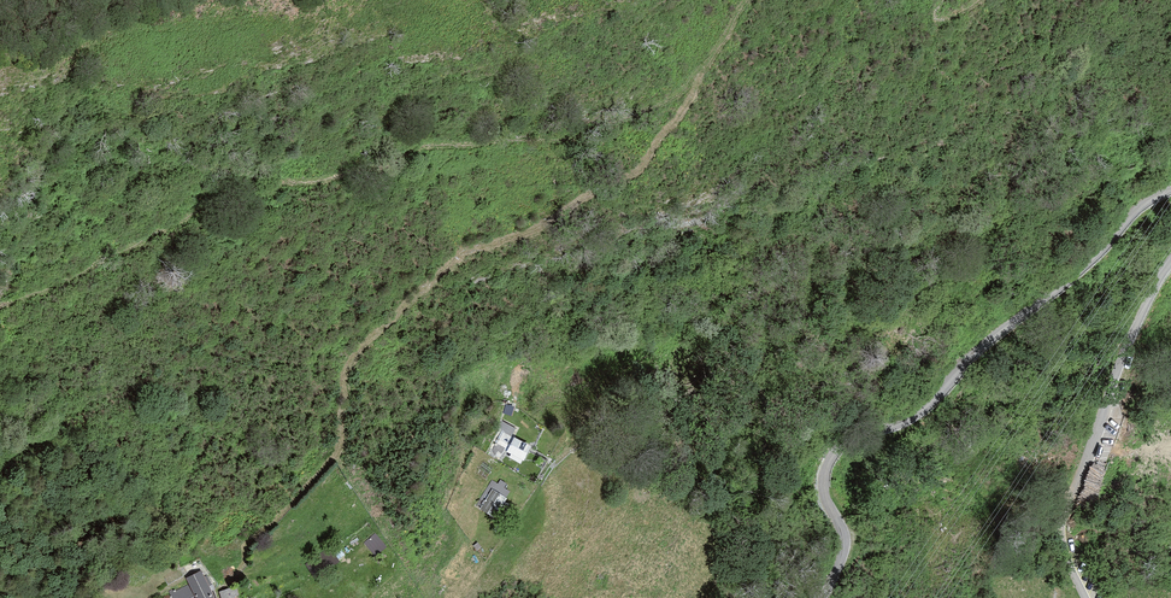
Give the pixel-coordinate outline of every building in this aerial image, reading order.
[(516,428),(501,420),(500,423),(501,428),(501,431),(511,436),(516,428)] [(531,444),(514,436),(507,451),(524,460),(531,444)] [(507,483),(501,479),(498,483),(492,480),(477,505),(480,507),(492,488),(506,497),(510,490),(504,487),(507,483)] [(506,497),(492,488),(480,507),(480,508),(495,517),(507,497),(506,497)] [(186,578),(189,584),(170,594),(173,597),(189,597),(195,595),(196,597),(216,597),(201,570),(186,578)] [(219,591),(222,597),(236,597),(235,597),(239,595),(236,586),(219,591)]
